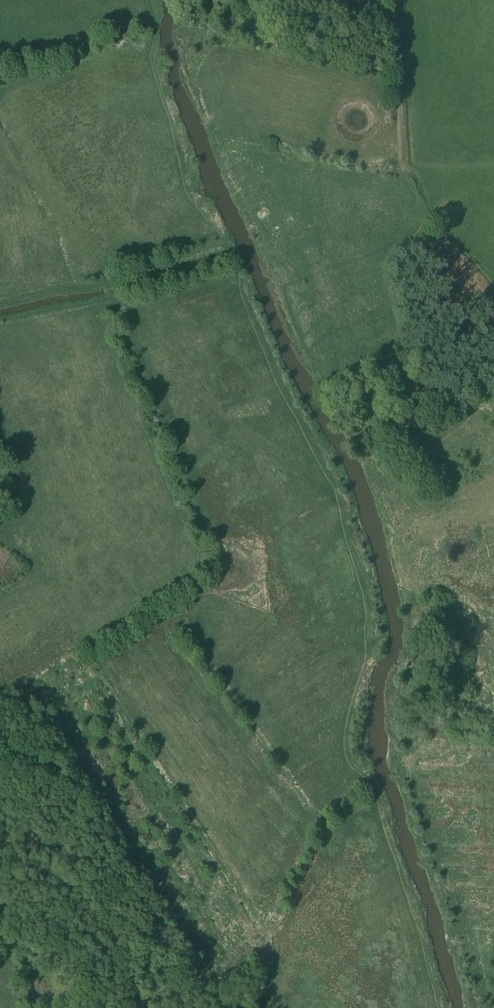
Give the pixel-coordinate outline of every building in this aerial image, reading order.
[(419,390),(415,381),(407,384),(411,394),(413,398),(421,395),(419,390)]
